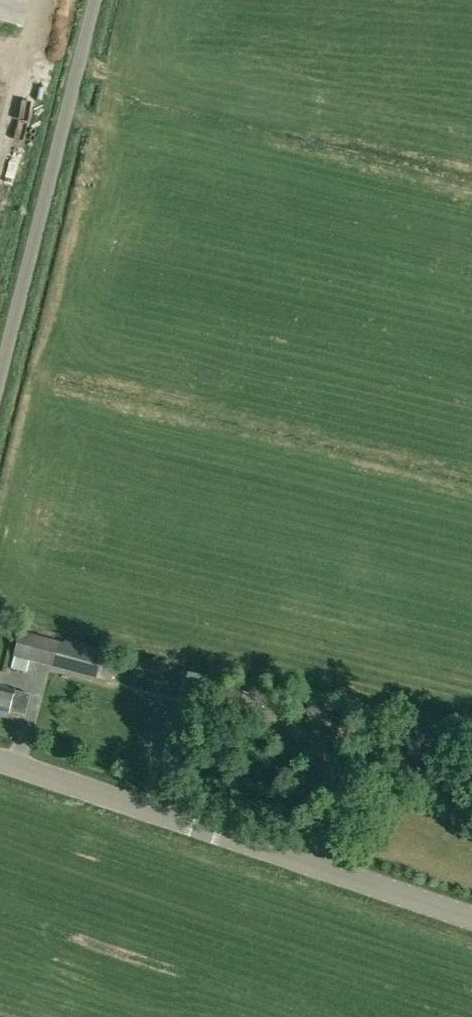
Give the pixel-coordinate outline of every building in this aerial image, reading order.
[(30,659),(97,677),(104,652),(63,641),(62,644),(22,633),(13,668),(27,672),(30,659)] [(0,687),(0,710),(11,713),(11,711),(27,716),(33,695),(17,691),(16,692),(0,687)] [(310,701),(306,722),(331,726),(335,706),(310,701)]
